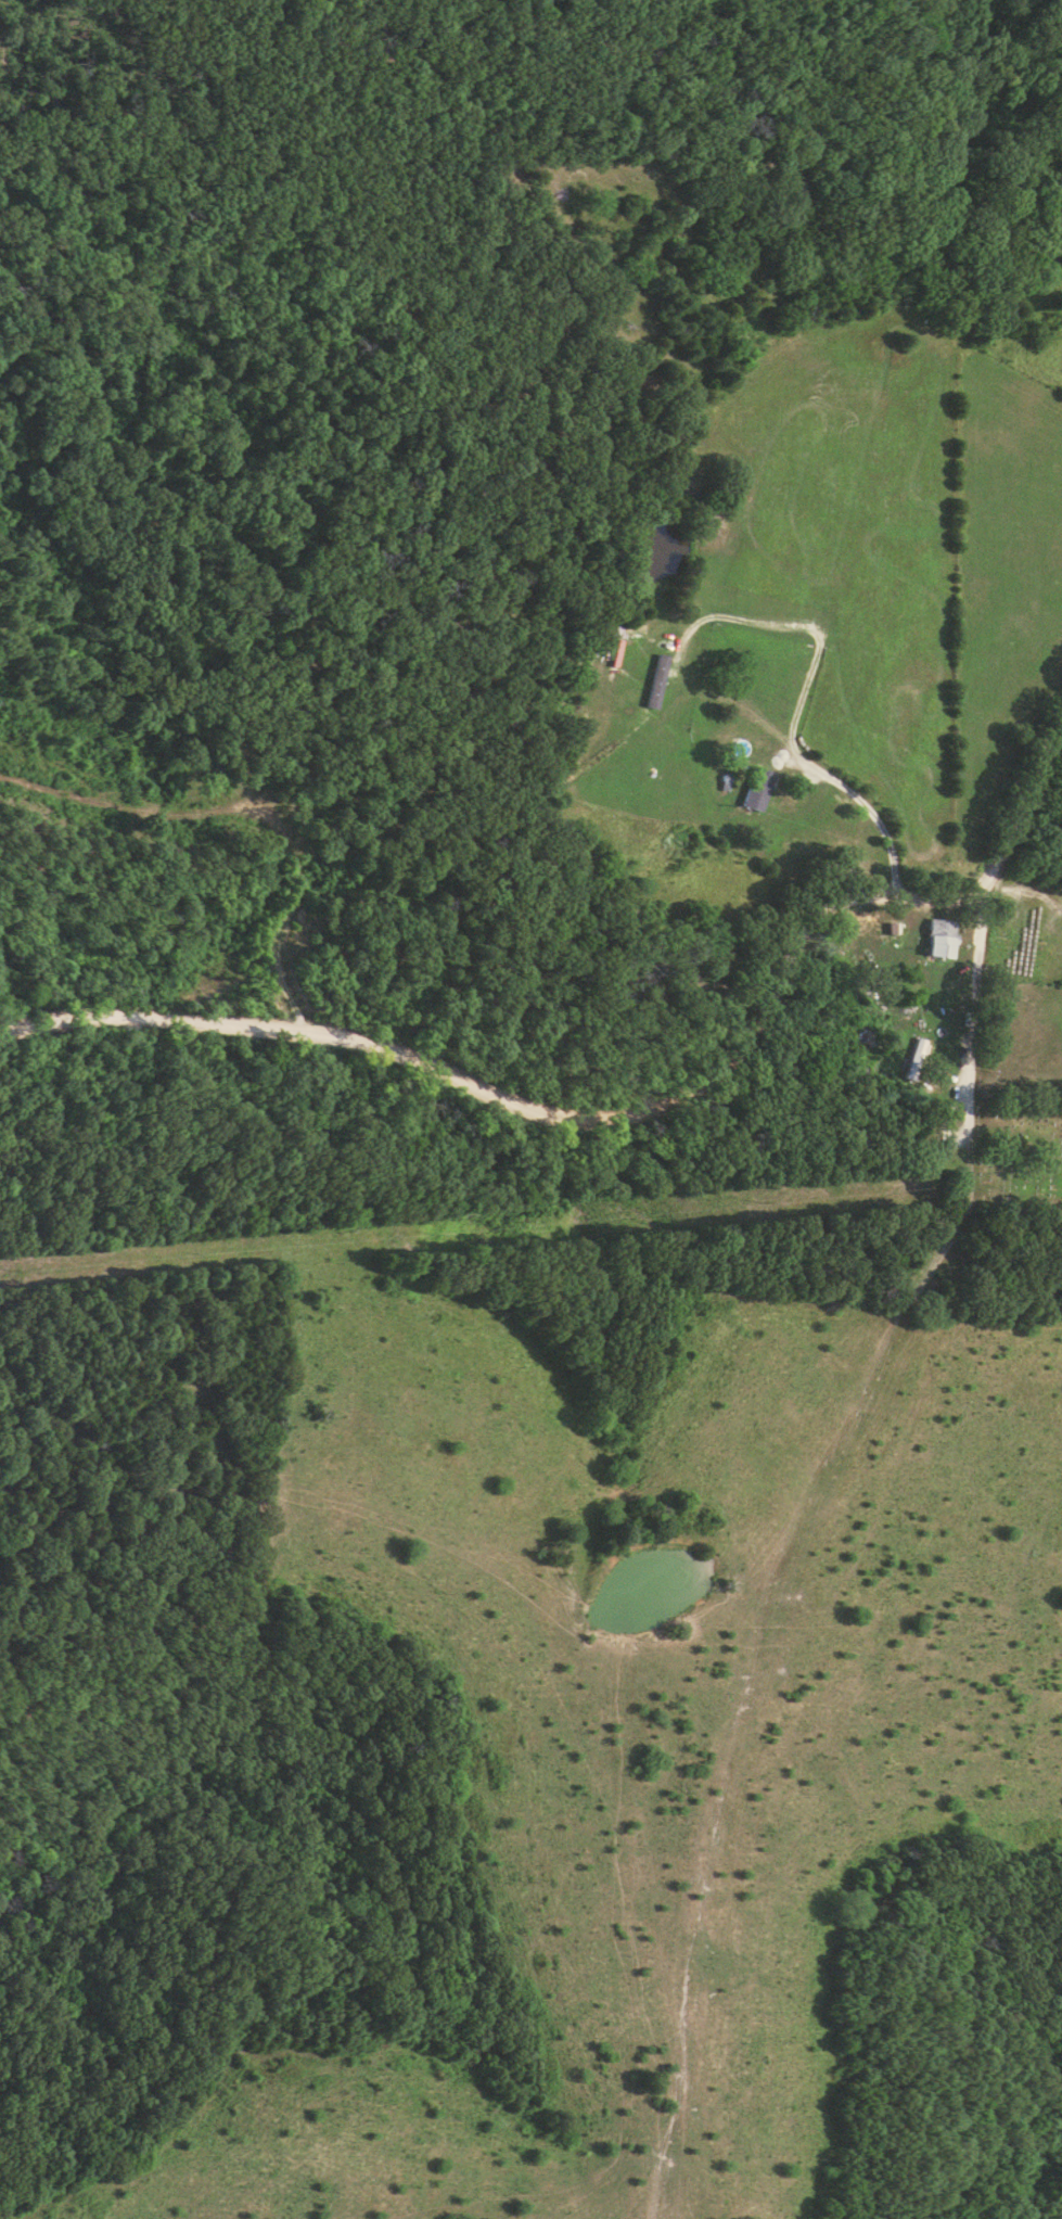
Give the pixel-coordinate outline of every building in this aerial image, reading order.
[(649,708),(660,710),(667,657),(657,655),(649,708)] [(775,774),(765,771),(762,781),(752,778),(743,806),(763,812),(775,774)] [(949,959),(952,933),(942,932),(942,930),(930,929),(927,956),(949,959)]
